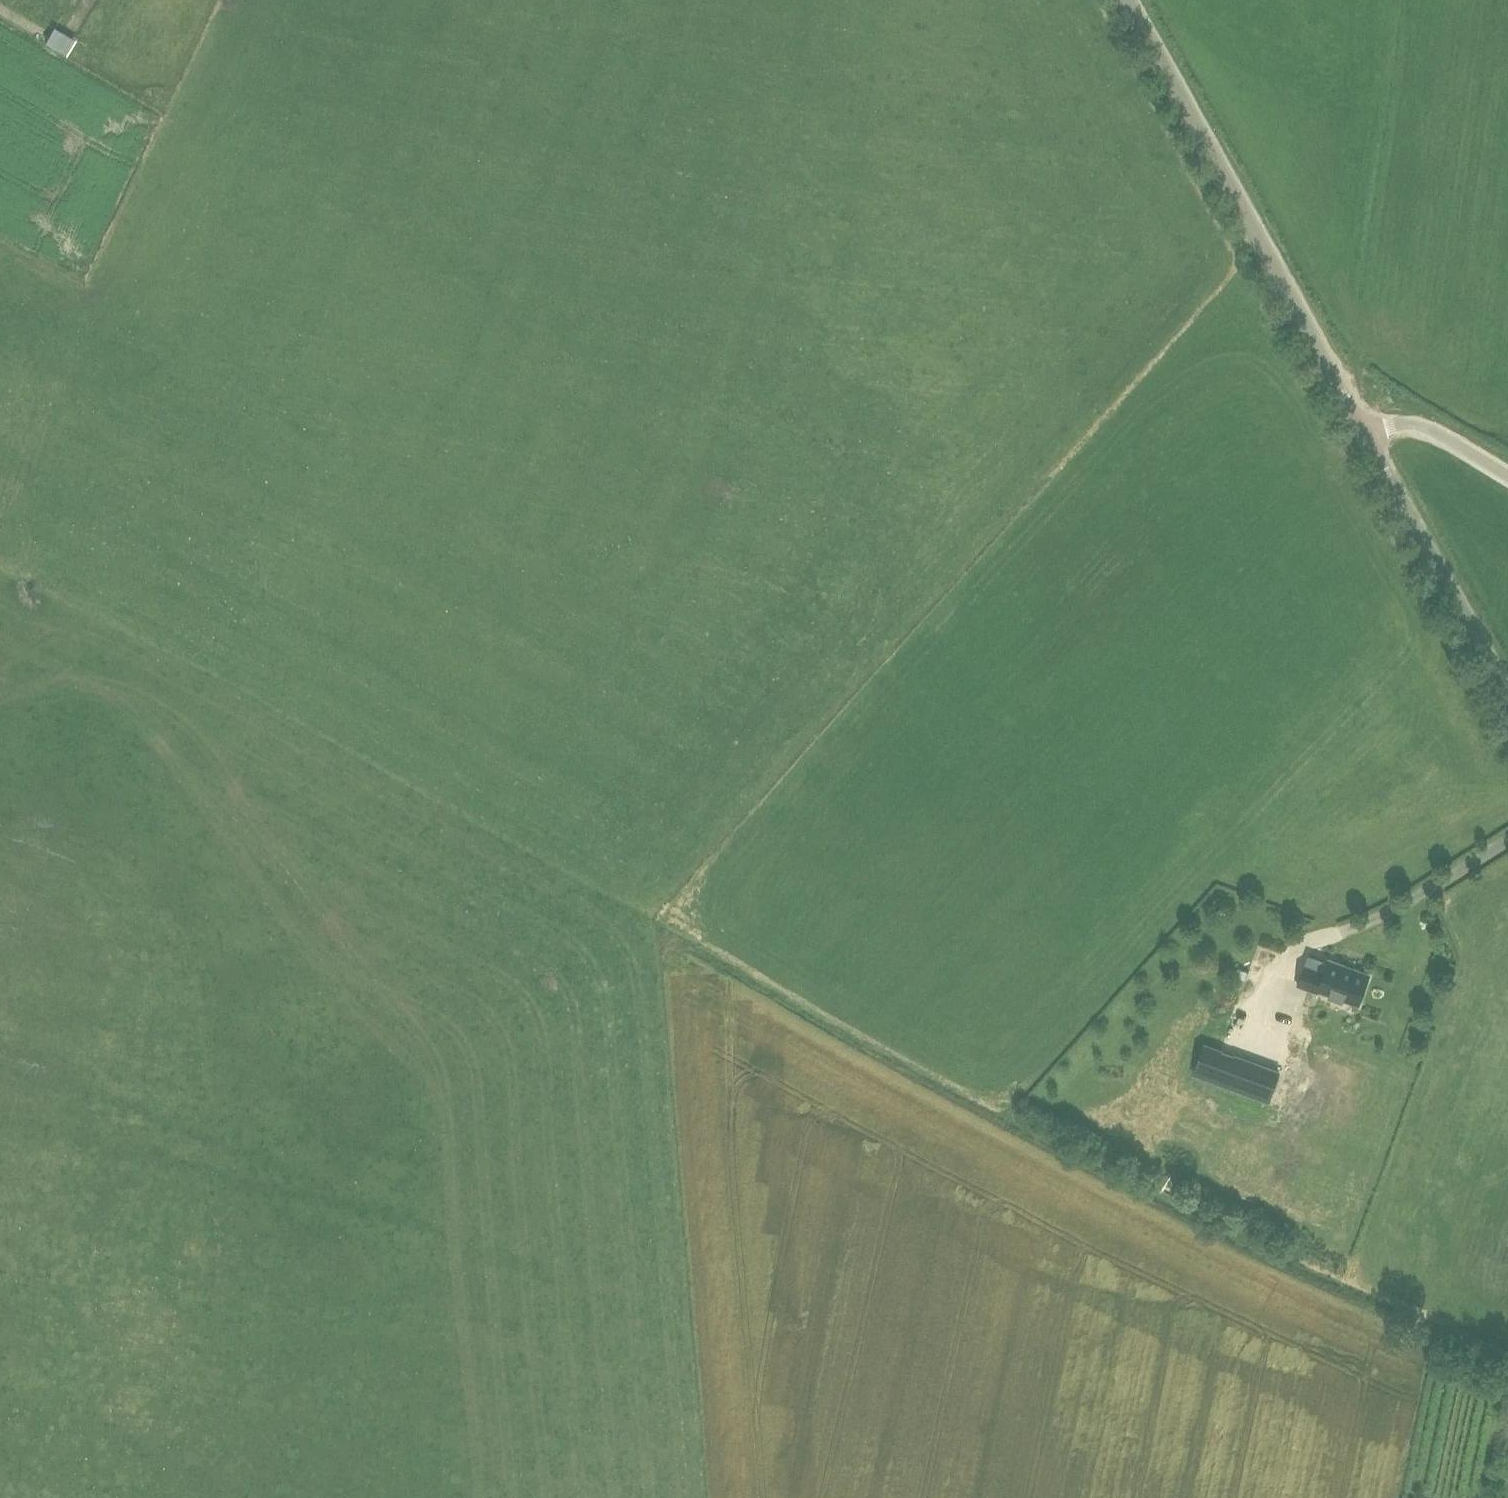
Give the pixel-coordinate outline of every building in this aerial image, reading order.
[(1320,987),(1360,1002),(1370,974),(1329,959),(1326,969),(1307,962),(1300,983),(1319,990),(1320,987)] [(1222,1051),(1204,1046),(1195,1074),(1212,1080),(1222,1051)] [(1281,1074),(1249,1064),(1239,1092),(1272,1102),(1281,1074)]
